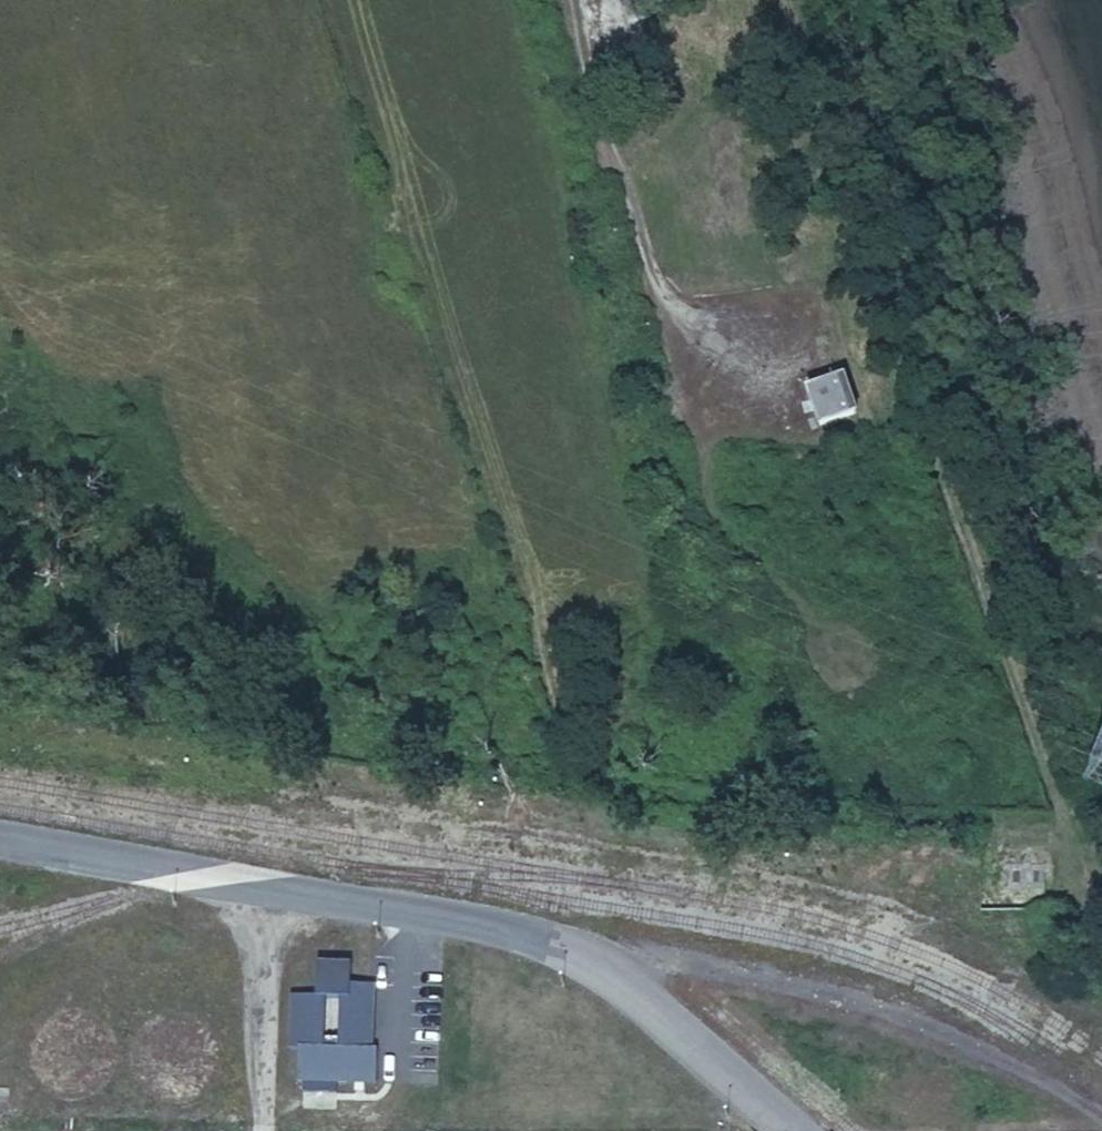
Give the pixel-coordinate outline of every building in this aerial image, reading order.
[(809,387),(819,424),(857,411),(846,376),(809,387)] [(293,996),(293,1050),(301,1050),(301,1082),(379,1083),(379,1050),(373,1050),(374,987),(351,986),(351,965),(317,964),(317,996),(293,996)]
